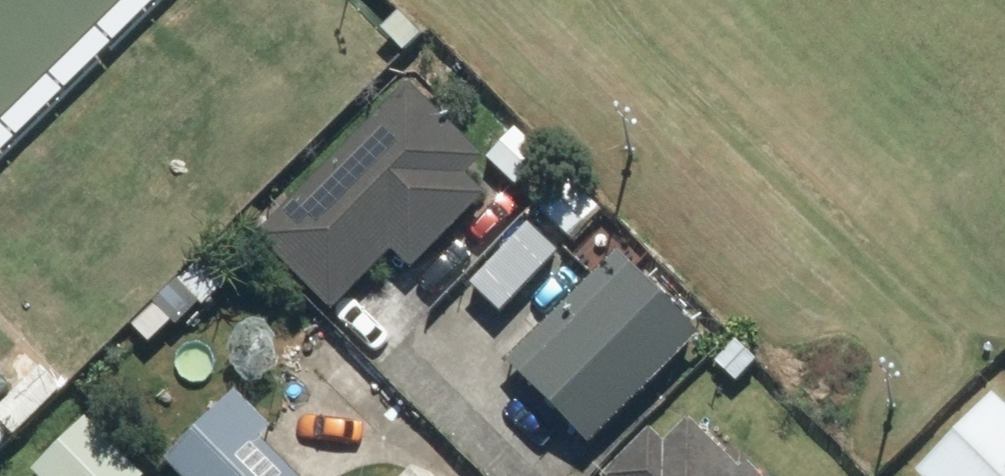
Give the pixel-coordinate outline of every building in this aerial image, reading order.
[(403,87),(240,244),(318,324),(383,262),(401,280),(483,202),(459,177),(475,162),(403,87)] [(512,129),(480,165),(513,194),(544,158),(512,129)] [(563,177),(528,213),(564,247),(599,211),(563,177)] [(704,332),(616,255),(515,370),(604,448),(704,332)] [(13,386),(0,373),(0,399),(13,386)] [(228,389),(152,461),(167,475),(290,475),(259,444),(270,434),(228,389)] [(988,403),(910,475),(1004,475),(1004,421),(988,403)] [(28,475),(140,475),(80,420),(28,475)] [(598,475),(732,475),(682,429),(661,452),(640,432),(598,475)] [(405,475),(434,475),(421,462),(405,475)]
